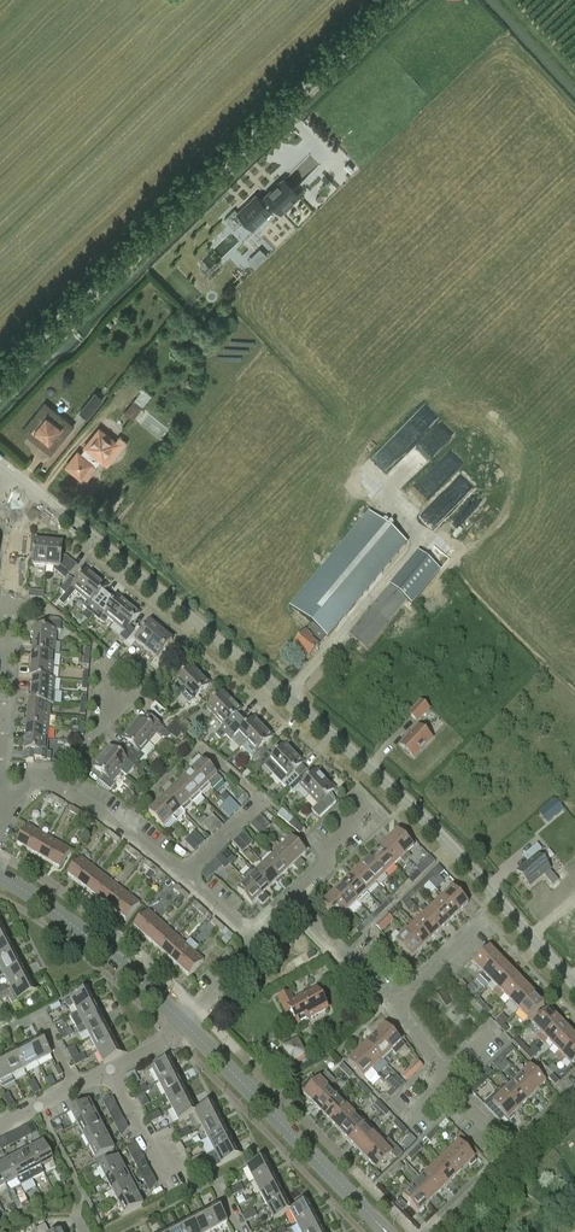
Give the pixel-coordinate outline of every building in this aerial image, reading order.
[(255,193),(236,212),(254,230),(273,211),(272,210),(275,208),(281,214),(301,195),(282,176),(263,195),(264,196),(261,199),(255,193)] [(256,266),(268,254),(260,247),(248,259),(256,266)] [(89,417),(104,397),(96,391),(81,411),(89,417)] [(133,400),(124,412),(132,419),(142,407),(133,400)] [(45,403),(22,432),(39,445),(44,439),(49,443),(53,438),(59,443),(73,426),(45,403)] [(77,451),(65,466),(80,478),(82,476),(87,480),(97,468),(96,466),(100,460),(102,462),(103,462),(118,444),(116,442),(99,428),(84,447),(85,448),(80,453),(77,451)] [(371,514),(292,606),(328,637),(346,616),(354,606),(408,544),(371,514)] [(47,568),(49,543),(35,542),(33,566),(47,568)] [(49,543),(47,568),(54,569),(54,571),(65,580),(66,579),(77,566),(67,558),(64,562),(61,562),(63,545),(49,543)] [(389,586),(349,634),(367,649),(407,601),(412,605),(441,571),(418,552),(393,581),(389,586)] [(82,598),(98,579),(88,570),(77,584),(71,579),(62,590),(67,595),(72,589),(82,598)] [(98,579),(82,598),(92,606),(88,612),(94,617),(103,606),(98,601),(109,588),(98,579)] [(29,591),(29,598),(43,599),(44,592),(29,591)] [(109,610),(103,606),(94,617),(100,621),(104,625),(108,619),(114,624),(130,605),(120,597),(109,610)] [(130,605),(114,624),(124,632),(120,638),(126,643),(135,632),(130,628),(141,614),(130,605)] [(34,629),(33,641),(56,643),(57,631),(61,632),(62,624),(47,622),(47,630),(34,629)] [(126,643),(124,646),(130,650),(136,643),(146,651),(162,632),(152,624),(144,633),(138,628),(135,632),(126,643)] [(312,625),(293,647),(308,659),(309,660),(319,648),(318,648),(314,644),(318,639),(322,643),(327,637),(326,637),(312,625)] [(173,641),(162,632),(146,651),(156,660),(150,667),(157,672),(171,655),(165,650),(173,641)] [(56,643),(33,641),(32,654),(55,655),(56,643)] [(55,655),(32,654),(31,666),(54,668),(55,655)] [(84,658),(81,657),(81,662),(84,663),(84,666),(89,666),(90,658),(84,658)] [(31,666),(30,678),(53,680),(54,668),(31,666)] [(185,692),(202,675),(193,666),(176,683),(185,692)] [(211,685),(202,675),(185,692),(194,701),(211,685)] [(53,680),(30,678),(30,679),(33,679),(32,690),(54,692),(55,680),(53,680)] [(32,690),(31,703),(53,705),(54,692),(32,690)] [(216,717),(233,701),(224,692),(208,708),(216,717)] [(243,720),(238,715),(242,711),(233,701),(216,717),(225,726),(222,730),(221,731),(225,736),(226,737),(237,726),(243,720)] [(421,701),(408,714),(417,723),(430,709),(421,701)] [(28,703),(27,715),(50,717),(51,705),(53,705),(31,703),(28,703)] [(155,703),(151,709),(162,718),(167,713),(155,703)] [(50,717),(27,715),(27,727),(49,729),(50,717)] [(140,719),(131,729),(150,744),(157,735),(161,738),(166,732),(166,731),(149,717),(144,723),(140,719)] [(237,726),(226,737),(231,742),(232,741),(240,750),(247,744),(264,728),(255,719),(242,731),(237,726)] [(170,726),(181,735),(182,735),(185,737),(189,732),(175,720),(170,726)] [(76,731),(84,732),(85,723),(79,722),(79,730),(76,730),(76,731)] [(170,726),(166,731),(166,732),(177,741),(181,735),(170,726)] [(418,726),(400,746),(404,749),(404,751),(408,755),(410,754),(414,759),(432,739),(418,726)] [(27,727),(26,740),(48,741),(49,729),(27,727)] [(273,737),(264,728),(247,744),(256,753),(253,756),(258,762),(268,752),(263,747),(273,737)] [(150,744),(131,729),(123,739),(134,748),(129,753),(140,762),(143,765),(148,759),(147,758),(154,748),(149,744),(150,744)] [(215,735),(220,740),(225,736),(221,731),(215,735)] [(48,741),(26,740),(24,752),(37,753),(36,760),(50,761),(51,754),(47,753),(48,741)] [(273,757),(268,752),(258,762),(263,767),(264,766),(273,775),(295,753),(287,745),(273,757)] [(110,747),(102,756),(120,772),(127,778),(140,762),(129,753),(124,759),(110,747)] [(305,764),(295,753),(273,775),(286,790),(289,788),(299,778),(295,773),(305,764)] [(120,772),(102,756),(93,767),(104,776),(99,782),(110,791),(115,785),(113,783),(122,774),(120,772)] [(203,762),(194,770),(213,790),(222,781),(217,775),(216,776),(203,762)] [(194,770),(185,779),(202,796),(210,788),(212,791),(213,790),(194,770)] [(305,784),(299,778),(289,788),(294,794),(301,787),(310,796),(327,780),(318,771),(305,784)] [(202,796),(185,779),(176,787),(193,804),(202,796)] [(327,780),(310,796),(319,806),(313,812),(320,819),(337,803),(330,796),(336,790),(327,780)] [(193,804),(176,787),(168,795),(184,813),(193,804)] [(55,803),(58,799),(51,795),(49,800),(55,803)] [(168,795),(159,804),(173,819),(172,819),(176,823),(185,815),(184,813),(168,795)] [(230,798),(226,802),(236,813),(240,809),(230,798)] [(58,799),(55,803),(62,807),(65,803),(58,799)] [(555,799),(539,813),(548,824),(564,810),(555,799)] [(236,813),(226,802),(219,808),(230,819),(236,813)] [(173,819),(159,804),(150,813),(164,828),(172,819),(173,819)] [(76,816),(79,811),(72,807),(66,818),(73,822),(76,816)] [(290,826),(294,820),(282,810),(277,816),(290,826)] [(86,815),(79,811),(76,816),(83,820),(86,815)] [(207,820),(217,830),(222,825),(212,815),(207,820)] [(255,821),(265,831),(271,826),(261,816),(255,821)] [(217,830),(207,820),(202,825),(212,835),(217,830)] [(294,820),(290,826),(300,834),(304,829),(294,820)] [(265,831),(255,821),(250,825),(260,836),(265,831)] [(28,851),(38,832),(27,826),(17,845),(28,851)] [(111,840),(115,836),(108,831),(105,835),(111,840)] [(398,831),(389,840),(408,860),(411,857),(408,853),(417,844),(412,838),(408,842),(398,831)] [(38,832),(28,851),(38,857),(49,839),(38,832)] [(190,836),(200,847),(205,842),(195,832),(190,836)] [(238,837),(248,848),(253,843),(243,832),(238,837)] [(115,836),(111,840),(117,845),(120,840),(115,836)] [(200,847),(190,836),(184,842),(194,852),(200,847)] [(248,848),(238,837),(232,842),(242,853),(248,848)] [(49,839),(38,857),(49,863),(60,845),(49,839)] [(281,848),(301,868),(304,865),(299,860),(310,850),(302,841),(297,845),(291,839),(281,848)] [(408,860),(389,840),(380,849),(395,865),(401,860),(404,864),(408,860)] [(71,851),(60,845),(49,863),(60,870),(71,851)] [(544,876),(550,871),(549,870),(550,869),(537,854),(541,850),(537,845),(526,854),(531,861),(517,873),(530,887),(543,875),(544,876)] [(131,855),(134,851),(128,846),(125,851),(131,855)] [(301,868),(281,848),(273,856),(287,871),(294,865),(299,870),(301,868)] [(220,854),(230,864),(235,860),(225,849),(220,854)] [(380,849),(370,858),(386,874),(395,865),(380,849)] [(140,856),(134,851),(131,855),(137,860),(140,856)] [(230,864),(220,854),(215,859),(225,870),(230,864)] [(287,871),(273,856),(270,854),(262,862),(264,865),(280,881),(283,878),(282,876),(287,871)] [(419,871),(422,875),(435,862),(429,856),(416,869),(418,871),(419,871)] [(370,858),(360,867),(376,883),(386,874),(370,858)] [(78,883),(91,866),(81,859),(68,875),(78,883)] [(150,870),(153,866),(147,861),(144,866),(150,870)] [(280,881),(264,865),(255,873),(270,888),(276,882),(278,884),(280,881)] [(101,874),(91,866),(78,883),(87,891),(101,874)] [(153,866),(150,870),(156,875),(159,871),(153,866)] [(438,866),(426,878),(429,882),(434,888),(439,883),(435,880),(444,872),(438,866)] [(360,867),(351,876),(367,892),(376,883),(360,867)] [(270,888),(255,873),(251,869),(242,877),(246,882),(246,881),(266,902),(270,898),(265,893),(270,888)] [(419,871),(418,871),(409,880),(413,884),(422,875),(419,871)] [(559,881),(550,871),(544,876),(553,886),(559,881)] [(101,874),(87,891),(97,898),(110,881),(101,874)] [(351,876),(342,885),(357,901),(367,892),(351,876)] [(429,882),(426,878),(416,887),(420,891),(429,882)] [(413,884),(409,880),(400,889),(403,893),(413,884)] [(120,889),(110,881),(97,898),(107,906),(120,889)] [(246,881),(246,882),(238,890),(252,905),(258,900),(263,905),(266,902),(246,881)] [(443,897),(458,913),(468,904),(463,899),(467,895),(456,884),(443,897)] [(342,885),(333,894),(348,910),(357,901),(342,885)] [(179,895),(183,891),(178,886),(174,890),(179,895)] [(416,887),(407,897),(410,900),(420,891),(416,887)] [(130,896),(120,889),(107,906),(116,913),(130,896)] [(400,889),(390,898),(394,902),(403,893),(400,889)] [(189,896),(183,891),(179,895),(185,900),(189,896)] [(348,910),(333,894),(322,903),(338,920),(348,910)] [(140,904),(130,896),(116,913),(126,921),(140,904)] [(410,900),(407,897),(401,902),(405,906),(410,900)] [(443,897),(434,905),(450,922),(458,913),(443,897)] [(394,902),(390,898),(381,907),(385,911),(394,902)] [(198,912),(201,907),(196,903),(192,907),(198,912)] [(450,922),(434,905),(428,912),(423,907),(419,910),(424,915),(440,931),(450,922)] [(201,907),(198,912),(204,917),(208,913),(201,907)] [(385,911),(381,907),(375,913),(379,917),(385,911)] [(388,915),(392,919),(397,913),(393,909),(388,915)] [(143,936),(158,920),(148,911),(134,927),(143,936)] [(392,919),(388,915),(376,927),(381,932),(393,920),(392,919)] [(424,915),(415,924),(431,940),(440,931),(424,915)] [(216,928),(220,924),(214,919),(211,923),(216,928)] [(167,928),(158,920),(143,936),(152,944),(167,928)] [(368,920),(362,925),(366,929),(372,924),(368,920)] [(216,928),(221,933),(225,929),(220,924),(216,928)] [(406,927),(403,930),(421,949),(431,940),(415,924),(409,930),(406,927)] [(366,929),(362,925),(356,931),(360,935),(366,929)] [(176,936),(167,928),(152,944),(162,952),(176,936)] [(0,930),(0,946),(9,942),(2,929),(0,930)] [(421,949),(403,930),(398,934),(401,937),(396,942),(412,958),(421,949)] [(234,937),(229,932),(225,937),(221,941),(227,945),(234,937)] [(176,936),(162,952),(171,960),(185,944),(176,936)] [(9,942),(0,946),(0,963),(15,954),(9,942)] [(194,952),(185,944),(171,960),(180,968),(194,952)] [(482,973),(498,957),(490,948),(474,964),(482,973)] [(194,952),(180,968),(190,977),(204,961),(194,952)] [(15,954),(0,963),(0,968),(5,976),(22,967),(15,954)] [(498,957),(482,973),(483,973),(479,977),(488,986),(492,983),(492,982),(507,967),(498,957)] [(22,967),(5,976),(11,989),(29,980),(22,967)] [(517,976),(507,967),(492,982),(492,983),(498,988),(493,992),(497,996),(517,976)] [(517,976),(497,996),(500,1000),(505,996),(510,1001),(526,985),(517,976)] [(29,980),(11,989),(18,1002),(36,993),(29,980)] [(464,991),(468,987),(462,982),(458,985),(464,991)] [(526,985),(510,1001),(519,1011),(535,995),(526,985)] [(468,987),(464,991),(470,997),(473,993),(468,987)] [(77,1013),(94,1004),(87,990),(70,999),(70,1000),(64,1003),(67,1007),(69,1008),(73,1006),(77,1013)] [(289,994),(280,999),(285,1009),(288,1008),(298,1026),(327,1010),(317,991),(295,1004),(289,994)] [(535,995),(519,1011),(528,1020),(544,1004),(535,995)] [(482,1010),(486,1006),(477,997),(473,1000),(482,1010)] [(51,1010),(47,1012),(48,1014),(61,1007),(59,1003),(50,1008),(51,1010)] [(94,1004),(77,1013),(70,1017),(77,1029),(83,1026),(83,1025),(101,1017),(94,1004)] [(486,1006),(482,1010),(488,1016),(492,1012),(486,1006)] [(540,1040),(559,1021),(547,1008),(532,1024),(541,1033),(537,1037),(540,1040)] [(107,1029),(101,1017),(83,1025),(83,1026),(90,1038),(107,1029)] [(500,1029),(504,1025),(498,1019),(495,1023),(500,1029)] [(569,1030),(559,1021),(540,1040),(544,1044),(548,1040),(553,1046),(569,1030)] [(377,1034),(397,1055),(406,1047),(401,1042),(405,1039),(400,1033),(397,1036),(387,1025),(377,1034)] [(504,1025),(500,1029),(506,1034),(510,1030),(504,1025)] [(71,1028),(64,1032),(68,1038),(74,1035),(71,1028)] [(107,1029),(90,1038),(96,1051),(114,1042),(107,1029)] [(553,1046),(559,1052),(555,1056),(558,1058),(574,1042),(574,1036),(569,1030),(553,1046)] [(68,1038),(64,1032),(59,1035),(62,1041),(68,1038)] [(397,1055),(377,1034),(368,1043),(383,1059),(392,1051),(396,1056),(397,1055)] [(283,1046),(291,1064),(308,1056),(300,1038),(283,1046)] [(524,1054),(528,1050),(516,1038),(512,1042),(524,1054)] [(42,1039),(28,1046),(37,1064),(51,1057),(42,1039)] [(121,1055),(114,1042),(96,1051),(103,1064),(121,1055)] [(558,1058),(562,1063),(566,1059),(571,1064),(574,1061),(574,1042),(558,1058)] [(368,1043),(358,1053),(374,1069),(383,1059),(368,1043)] [(28,1046),(16,1053),(25,1070),(37,1064),(28,1046)] [(502,1055),(506,1059),(515,1050),(511,1046),(502,1055)] [(528,1050),(524,1054),(531,1061),(535,1057),(528,1050)] [(25,1070),(16,1053),(3,1059),(12,1077),(25,1070)] [(374,1069),(358,1053),(348,1062),(364,1078),(374,1069)] [(84,1054),(78,1057),(81,1064),(87,1060),(84,1054)] [(502,1055),(495,1061),(493,1064),(501,1073),(510,1064),(506,1059),(502,1055)] [(81,1064),(78,1057),(72,1060),(75,1067),(81,1064)] [(3,1059),(0,1061),(0,1086),(2,1089),(15,1083),(12,1077),(3,1059)] [(158,1083),(176,1074),(169,1060),(152,1069),(158,1083)] [(417,1061),(410,1068),(416,1074),(423,1067),(417,1061)] [(343,1073),(347,1069),(343,1064),(338,1068),(343,1073)] [(543,1073),(547,1069),(542,1064),(538,1068),(543,1073)] [(59,1066),(54,1068),(59,1077),(63,1075),(59,1066)] [(531,1067),(522,1075),(537,1091),(546,1083),(531,1067)] [(416,1074),(410,1068),(409,1070),(401,1077),(407,1083),(416,1074)] [(483,1074),(487,1077),(492,1072),(488,1068),(483,1074)] [(347,1069),(343,1073),(350,1080),(354,1076),(347,1069)] [(559,1082),(547,1069),(543,1073),(556,1086),(559,1082)] [(135,1073),(127,1077),(127,1079),(129,1082),(132,1088),(141,1084),(135,1073)] [(176,1074),(158,1083),(165,1096),(182,1087),(176,1074)] [(487,1077),(483,1074),(468,1088),(476,1096),(478,1094),(476,1092),(483,1085),(488,1080),(486,1078),(487,1077)] [(522,1075),(512,1085),(527,1101),(537,1091),(522,1075)] [(393,1088),(397,1092),(402,1087),(405,1084),(397,1076),(394,1079),(389,1078),(385,1082),(392,1089),(393,1088)] [(313,1103),(329,1087),(320,1078),(316,1081),(311,1077),(300,1088),(304,1093),(313,1103)] [(31,1089),(37,1086),(34,1080),(28,1084),(31,1089)] [(362,1092),(366,1088),(360,1083),(357,1087),(362,1092)] [(527,1101),(512,1085),(506,1090),(504,1088),(501,1088),(499,1090),(518,1110),(527,1101)] [(37,1086),(31,1089),(34,1095),(40,1092),(37,1086)] [(146,1086),(140,1089),(143,1095),(149,1092),(146,1086)] [(189,1100),(182,1087),(165,1096),(172,1108),(189,1100)] [(338,1097),(329,1087),(313,1103),(322,1112),(338,1097)] [(366,1088),(362,1092),(368,1098),(372,1095),(366,1088)] [(393,1088),(392,1089),(386,1095),(390,1099),(397,1092),(393,1088)] [(140,1089),(134,1092),(138,1098),(143,1095),(140,1089)] [(518,1110),(499,1090),(484,1104),(500,1121),(506,1116),(508,1119),(510,1120),(514,1115),(513,1114),(518,1110)] [(5,1102),(12,1099),(9,1093),(3,1097),(5,1102)] [(338,1097),(322,1112),(331,1121),(350,1103),(347,1100),(343,1103),(338,1097)] [(106,1109),(114,1099),(113,1098),(104,1103),(106,1109)] [(12,1099),(5,1102),(9,1108),(15,1105),(12,1099)] [(117,1105),(114,1099),(106,1109),(109,1114),(116,1105),(117,1105)] [(196,1112),(189,1100),(172,1108),(178,1122),(195,1113),(194,1113),(196,1112)] [(77,1124),(95,1114),(89,1102),(65,1114),(72,1127),(77,1124)] [(380,1110),(384,1107),(379,1102),(375,1105),(380,1110)] [(354,1108),(350,1103),(331,1121),(340,1131),(356,1116),(351,1111),(354,1108)] [(212,1104),(196,1112),(194,1113),(195,1113),(201,1126),(218,1117),(212,1104)] [(390,1113),(384,1107),(380,1110),(386,1117),(390,1113)] [(159,1112),(153,1115),(157,1121),(162,1118),(159,1112)] [(101,1126),(95,1114),(77,1124),(83,1136),(101,1126)] [(153,1115),(148,1118),(151,1124),(157,1121),(153,1115)] [(365,1125),(356,1116),(340,1131),(349,1140),(365,1125)] [(225,1130),(218,1117),(201,1126),(207,1139),(225,1130)] [(116,1128),(119,1132),(126,1123),(124,1119),(116,1128)] [(398,1129),(402,1125),(397,1120),(393,1124),(398,1129)] [(126,1123),(119,1132),(121,1138),(129,1128),(126,1123)] [(365,1125),(349,1140),(358,1150),(374,1134),(365,1125)] [(402,1125),(398,1129),(399,1130),(396,1132),(401,1138),(404,1135),(408,1131),(402,1125)] [(101,1126),(83,1136),(89,1147),(108,1138),(101,1126)] [(437,1127),(432,1133),(436,1137),(441,1131),(437,1127)] [(182,1132),(185,1138),(191,1135),(188,1129),(182,1132)] [(231,1143),(225,1130),(207,1139),(214,1152),(231,1143)] [(185,1138),(182,1132),(177,1135),(180,1141),(185,1138)] [(436,1137),(432,1133),(426,1139),(430,1142),(436,1137)] [(383,1144),(374,1134),(358,1150),(367,1159),(383,1144)] [(450,1152),(465,1168),(475,1158),(474,1158),(479,1153),(461,1134),(455,1139),(459,1143),(450,1152)] [(114,1150),(108,1138),(89,1147),(98,1163),(114,1155),(112,1151),(114,1150)] [(40,1167),(41,1167),(53,1161),(43,1143),(31,1149),(40,1167)] [(238,1156),(231,1143),(214,1152),(221,1165),(238,1156)] [(392,1153),(383,1144),(367,1159),(376,1168),(392,1153)] [(413,1151),(417,1155),(422,1150),(419,1146),(413,1151)] [(40,1167),(31,1149),(19,1155),(32,1181),(45,1174),(41,1167),(40,1167)] [(417,1155),(413,1151),(407,1157),(411,1161),(417,1155)] [(465,1168),(450,1152),(440,1161),(455,1177),(465,1168)] [(135,1164),(142,1155),(141,1153),(132,1158),(135,1164)] [(19,1155),(7,1161),(17,1180),(17,1179),(21,1187),(32,1181),(19,1155)] [(114,1155),(98,1163),(106,1179),(124,1170),(118,1158),(116,1159),(114,1155)] [(138,1169),(145,1160),(142,1155),(135,1164),(138,1169)] [(202,1155),(195,1158),(199,1164),(205,1161),(202,1155)] [(199,1164),(195,1158),(190,1161),(193,1167),(199,1164)] [(254,1181),(271,1173),(264,1159),(247,1168),(254,1181)] [(7,1161),(0,1165),(0,1176),(5,1186),(17,1180),(7,1161)] [(440,1161),(431,1170),(446,1186),(455,1177),(440,1161)] [(394,1169),(398,1173),(404,1168),(400,1164),(394,1169)] [(112,1191),(135,1179),(129,1167),(124,1170),(106,1179),(112,1191)] [(398,1173),(394,1169),(388,1175),(392,1179),(398,1173)] [(431,1170),(422,1179),(437,1195),(446,1186),(431,1170)] [(278,1185),(271,1173),(254,1181),(260,1194),(278,1185)] [(145,1184),(147,1187),(155,1178),(153,1174),(152,1175),(145,1184)] [(157,1183),(155,1178),(147,1187),(150,1193),(157,1183)] [(141,1191),(135,1179),(112,1191),(118,1203),(136,1193),(141,1191)] [(437,1195),(422,1179),(412,1188),(428,1204),(437,1195)] [(235,1187),(238,1194),(244,1191),(241,1184),(235,1187)] [(278,1185),(260,1194),(267,1207),(285,1198),(278,1185)] [(238,1194),(235,1187),(229,1190),(233,1197),(238,1194)] [(428,1204),(412,1188),(403,1197),(418,1213),(428,1204)] [(143,1205),(136,1193),(118,1203),(124,1215),(143,1205)] [(285,1198),(267,1207),(267,1208),(263,1210),(265,1215),(270,1213),(274,1221),(290,1212),(291,1211),(285,1198)] [(400,1199),(395,1204),(402,1211),(407,1206),(400,1199)] [(307,1202),(291,1211),(290,1212),(296,1225),(314,1216),(307,1202)] [(218,1206),(205,1213),(214,1230),(227,1223),(218,1206)] [(254,1210),(248,1213),(251,1219),(257,1216),(254,1210)] [(192,1219),(198,1231),(210,1231),(214,1230),(205,1213),(192,1219)] [(251,1219),(248,1213),(242,1216),(246,1222),(251,1219)] [(314,1216),(296,1225),(300,1231),(314,1231),(321,1228),(314,1216)] [(192,1219),(179,1226),(182,1231),(198,1231),(192,1219)]
